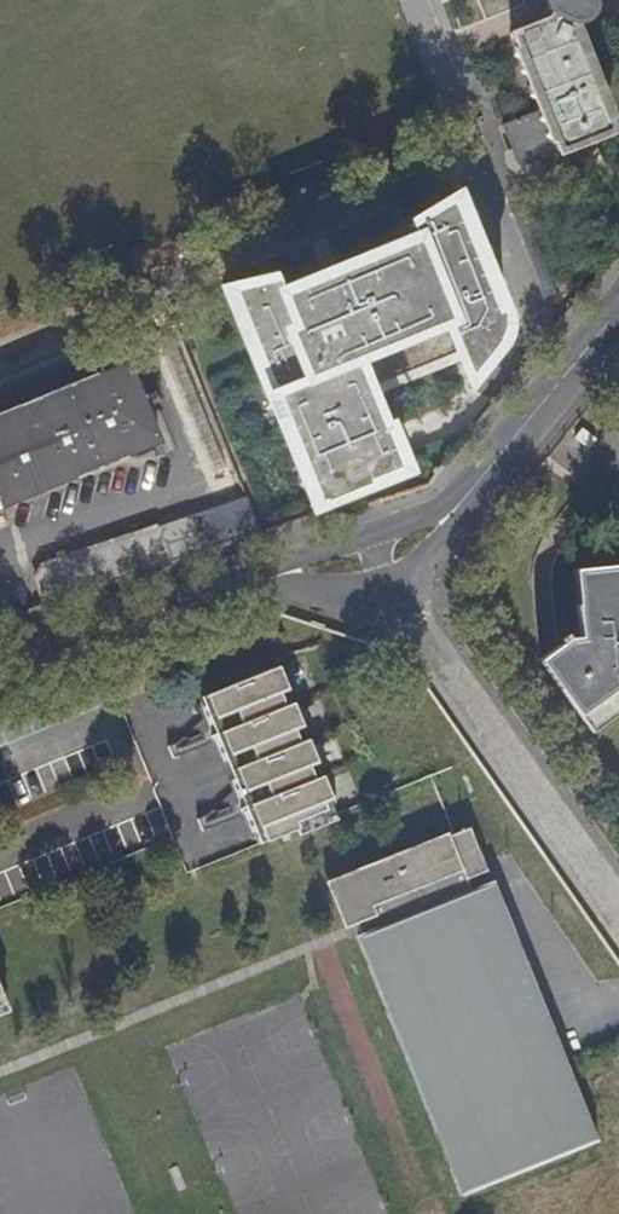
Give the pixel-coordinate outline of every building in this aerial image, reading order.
[(547,8),(549,14),(545,22),(510,37),(540,113),(503,128),(520,169),(611,133),(568,28),(570,24),(575,22),(581,21),(585,17),(587,12),(588,6),(587,1),(586,0),(546,0),(547,8)] [(304,509),(401,468),(384,429),(380,431),(366,392),(455,358),(468,388),(472,385),(470,377),(471,376),(473,377),(476,373),(474,370),(491,350),(493,352),(496,349),(495,345),(496,343),(501,347),(503,345),(496,338),(498,327),(498,317),(504,315),(504,311),(493,313),(491,309),(495,307),(491,299),(487,301),(476,276),(481,274),(478,266),(475,267),(465,243),(469,241),(467,236),(464,238),(453,211),(456,210),(454,204),(451,206),(449,203),(457,197),(455,194),(406,225),(407,227),(413,226),(415,232),(411,235),(412,237),(383,249),(382,245),(376,247),(378,251),(354,261),(352,254),(346,257),(349,263),(316,276),(314,270),(309,272),(310,279),(284,289),(283,287),(279,289),(276,281),(279,279),(277,275),(221,287),(223,290),(228,291),(231,298),(234,297),(244,323),(241,324),(244,329),(245,328),(256,353),(252,354),(255,361),(258,360),(270,389),(267,390),(269,396),(271,396),(283,423),(279,424),(282,431),(285,429),(295,454),(292,455),(295,462),(297,461),(309,489),(305,490),(308,498),(311,496),(313,501),(302,505),(304,509)] [(0,419),(0,518),(5,516),(2,508),(158,444),(127,367),(0,419)] [(595,436),(580,425),(572,436),(587,447),(595,436)] [(260,534),(259,530),(249,504),(187,525),(186,523),(39,572),(36,583),(45,609),(199,557),(198,555),(260,534)] [(578,566),(581,600),(573,601),(577,635),(565,637),(563,634),(555,639),(558,643),(543,653),(556,670),(547,675),(591,731),(618,709),(618,563),(578,566)] [(581,600),(578,566),(570,567),(573,601),(581,600)] [(556,670),(543,653),(536,658),(547,675),(556,670)] [(269,670),(204,696),(265,845),(334,817),(322,788),(316,790),(313,784),(319,781),(305,748),(300,750),(298,745),(303,743),(291,713),(287,715),(284,707),(288,706),(276,675),(271,677),(269,670)] [(453,834),(420,848),(337,882),(354,922),(359,937),(355,938),(433,1133),(437,1131),(461,1191),(571,1146),(573,1151),(596,1141),(571,1078),(519,945),(514,947),(490,888),(472,895),(466,880),(483,873),(466,829),(453,834)] [(354,922),(337,882),(420,848),(418,843),(322,882),(341,928),(354,922)]
